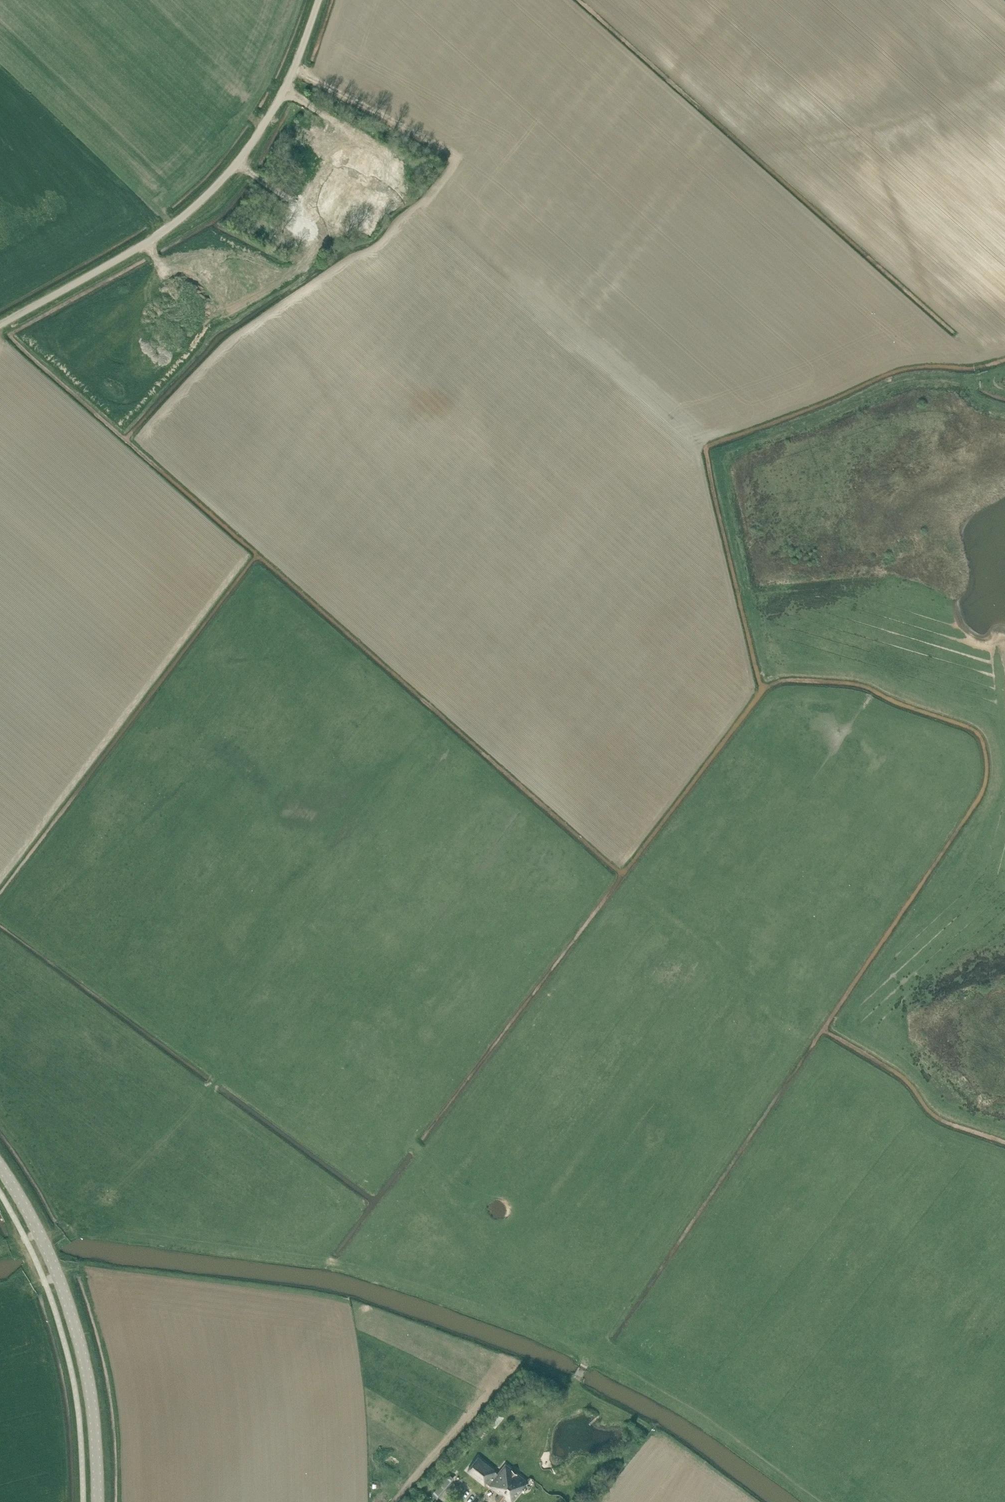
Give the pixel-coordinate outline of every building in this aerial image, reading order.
[(498,1412),(490,1423),(495,1427),(504,1417),(498,1412)] [(466,1471),(484,1485),(486,1483),(498,1493),(494,1499),(499,1501),(503,1501),(505,1499),(509,1501),(512,1501),(523,1489),(522,1489),(528,1482),(505,1463),(497,1473),(495,1471),(496,1470),(478,1456),(466,1471)]
